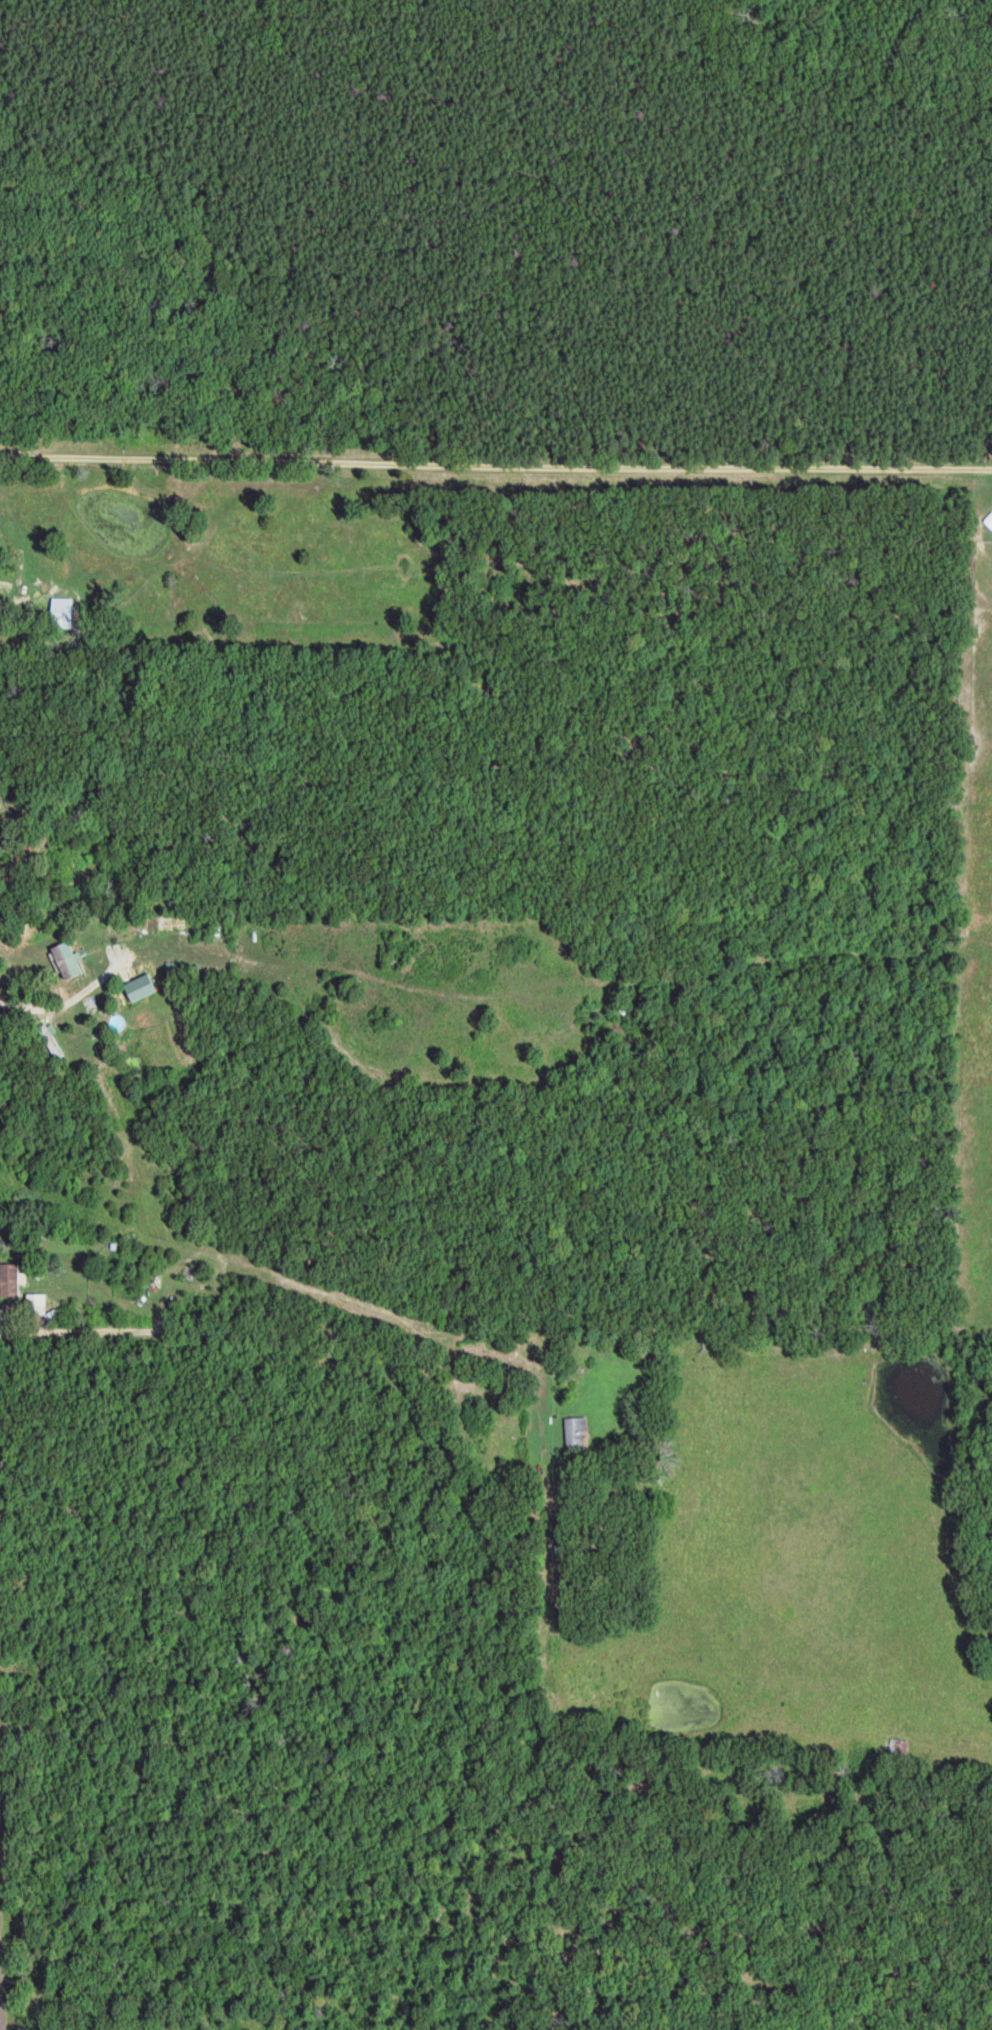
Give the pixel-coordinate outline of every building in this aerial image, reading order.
[(87,960),(88,959),(78,938),(60,948),(75,979),(92,970),(87,960)] [(143,1001),(165,989),(156,971),(134,983),(143,1001)]
